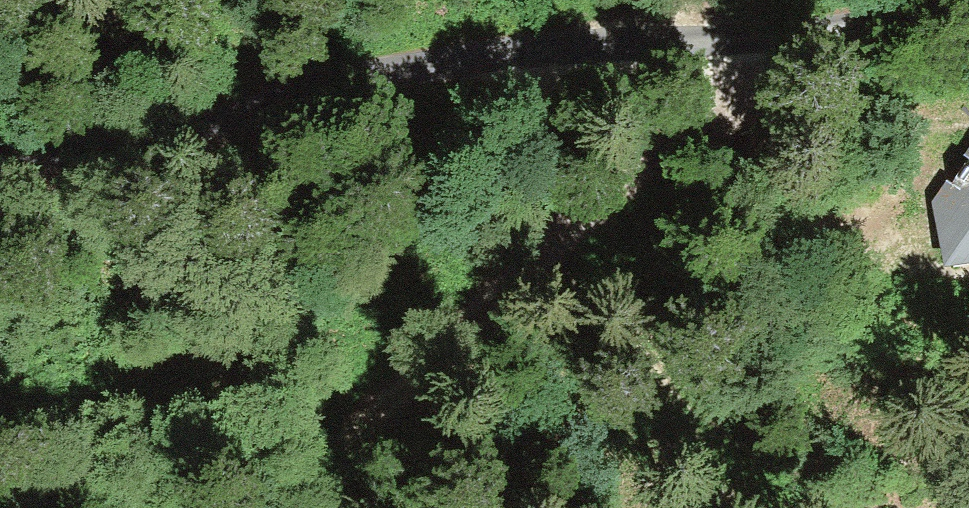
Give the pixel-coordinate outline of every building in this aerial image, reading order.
[(962,143),(958,230),(968,231),(968,143),(962,143)]
